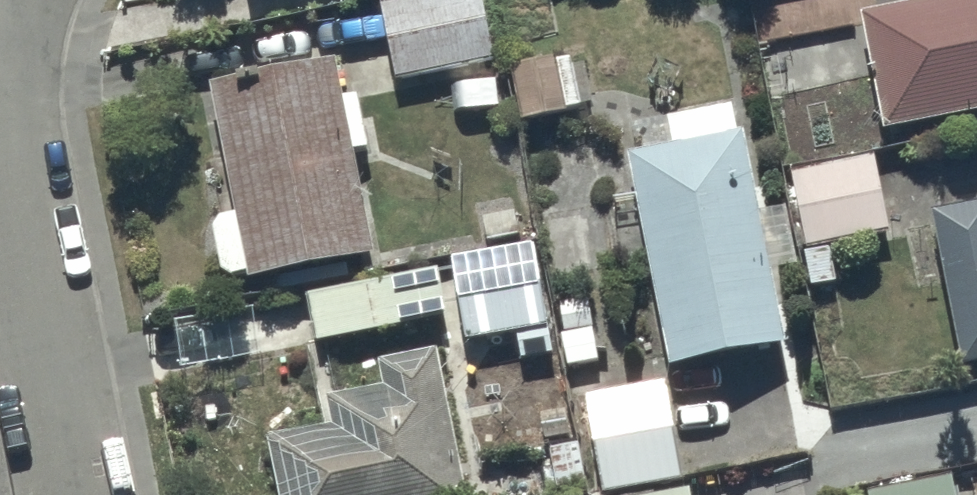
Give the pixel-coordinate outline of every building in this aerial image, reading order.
[(382,10),(385,27),(359,33),(363,55),(389,49),(398,87),(498,65),(484,0),(428,0),(382,10)] [(865,19),(887,134),(976,116),(976,0),(971,0),(865,19)] [(343,102),(337,68),(207,93),(237,219),(222,221),(213,232),(222,277),(232,284),(249,280),(250,287),(375,263),(355,158),(370,155),(359,99),(343,102)] [(733,111),(670,123),(675,153),(629,161),(669,373),(784,351),(744,140),(738,141),(733,111)] [(874,161),(792,176),(814,290),(839,285),(832,247),(888,236),(874,161)] [(934,219),(963,375),(976,371),(976,211),(934,219)] [(536,249),(451,264),(465,345),(517,336),(521,363),(555,357),(536,249)] [(440,273),(307,297),(316,345),(448,321),(440,273)] [(378,367),(383,392),(326,403),(331,432),(268,444),(278,494),(466,494),(439,355),(378,367)] [(588,399),(605,494),(621,494),(682,484),(665,386),(588,399)] [(883,494),(954,494),(951,481),(883,494)]
